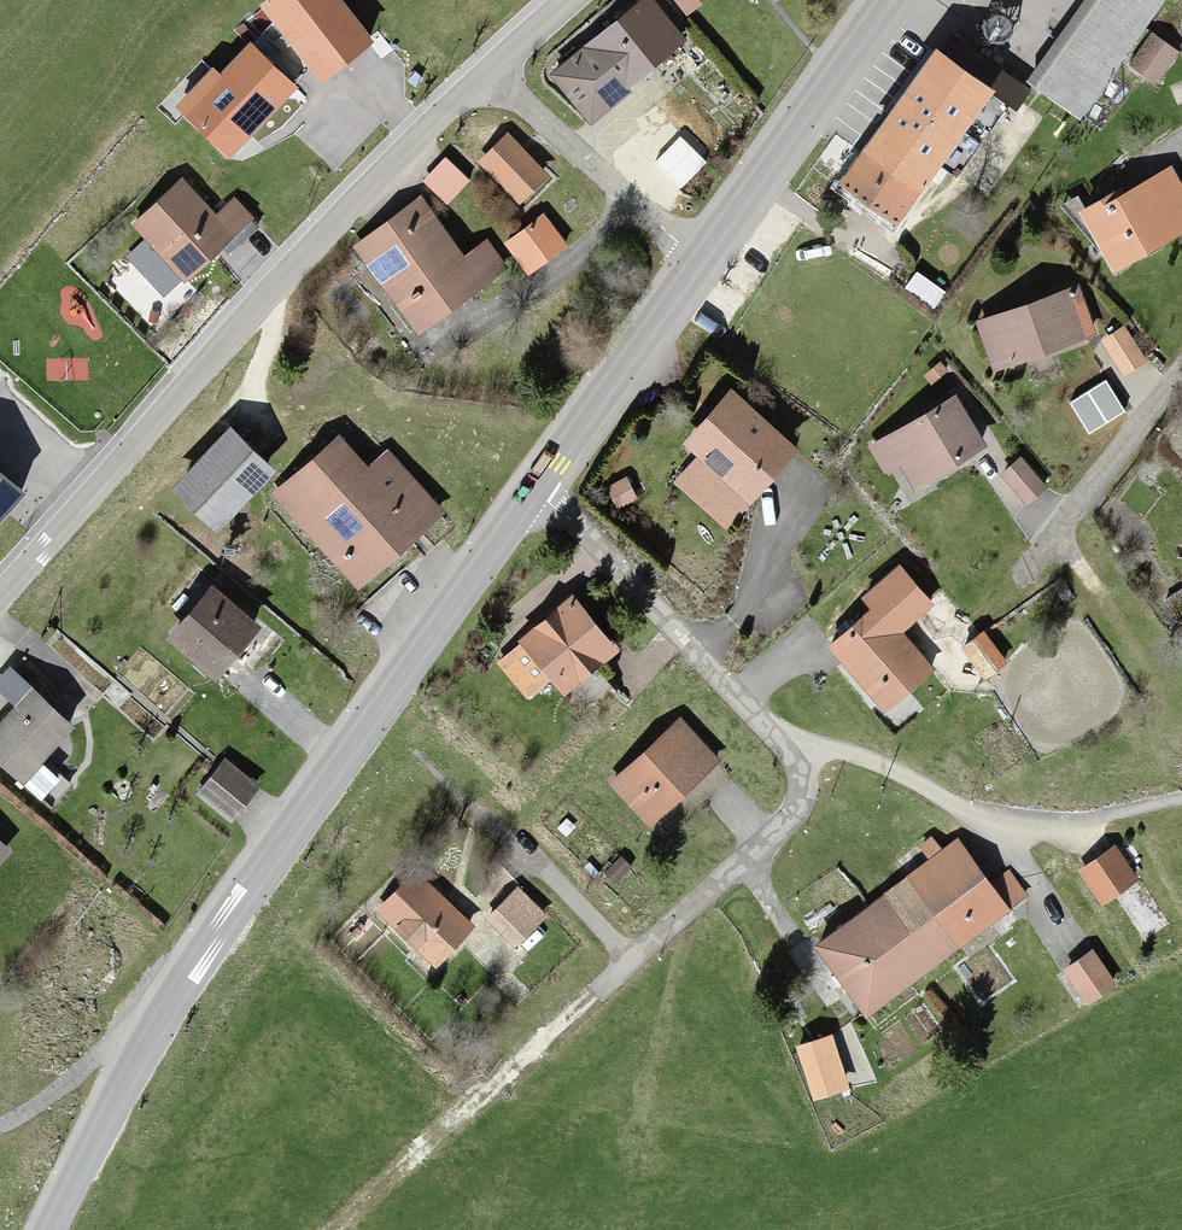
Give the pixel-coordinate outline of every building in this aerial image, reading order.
[(336,0),(275,0),(267,7),(277,20),(312,65),(322,79),(369,42),(336,0)] [(689,9),(702,0),(683,0),(689,9)] [(1080,112),(1160,0),(1093,0),(1036,81),(1080,112)] [(556,84),(593,122),(676,41),(639,3),(556,84)] [(277,20),(252,45),(292,84),(312,65),(277,20)] [(1133,62),(1164,82),(1181,54),(1181,51),(1152,32),(1133,62)] [(181,108),(231,156),(296,88),(292,84),(252,45),(220,79),(214,73),(181,108)] [(841,190),(890,224),(984,91),(934,56),(841,190)] [(507,142),(479,166),(515,207),(543,183),(507,142)] [(1078,215),(1105,270),(1181,232),(1181,201),(1167,171),(1078,215)] [(134,258),(167,293),(247,220),(232,204),(217,218),(178,177),(125,226),(145,248),(134,258)] [(408,200),(351,250),(424,331),(499,264),(479,242),(460,259),(408,200)] [(552,210),(510,241),(531,269),(574,238),(552,210)] [(1078,288),(977,321),(996,378),(1097,345),(1078,288)] [(1125,323),(1102,338),(1125,373),(1148,358),(1125,323)] [(728,399),(684,445),(745,504),(790,457),(728,399)] [(877,446),(905,490),(977,446),(949,401),(877,446)] [(178,486),(213,519),(265,465),(230,431),(178,486)] [(331,443),(272,496),(356,588),(432,520),(380,462),(363,478),(331,443)] [(1014,456),(995,470),(1024,510),(1043,495),(1014,456)] [(22,491),(0,471),(0,515),(22,491)] [(922,677),(889,637),(923,609),(892,572),(857,601),(866,613),(826,647),(881,712),(922,677)] [(204,590),(166,637),(213,675),(251,628),(204,590)] [(567,599),(516,642),(560,692),(610,649),(567,599)] [(984,632),(959,649),(985,688),(1010,672),(984,632)] [(49,801),(71,777),(47,756),(78,721),(19,669),(3,688),(18,701),(0,722),(0,757),(49,801)] [(681,725),(609,784),(646,829),(718,770),(681,725)] [(225,766),(195,801),(223,825),(253,790),(225,766)] [(16,852),(0,837),(0,868),(16,852)] [(960,837),(887,890),(818,941),(842,973),(871,1012),(940,961),(1026,896),(1008,872),(994,883),(983,868),(960,837)] [(1118,844),(1080,869),(1105,905),(1142,879),(1118,844)] [(409,879),(376,917),(435,969),(469,931),(409,879)] [(518,892),(491,920),(516,944),(543,917),(518,892)] [(1090,958),(1063,974),(1082,1006),(1109,990),(1090,958)] [(832,1042),(799,1053),(814,1099),(847,1089),(832,1042)]
